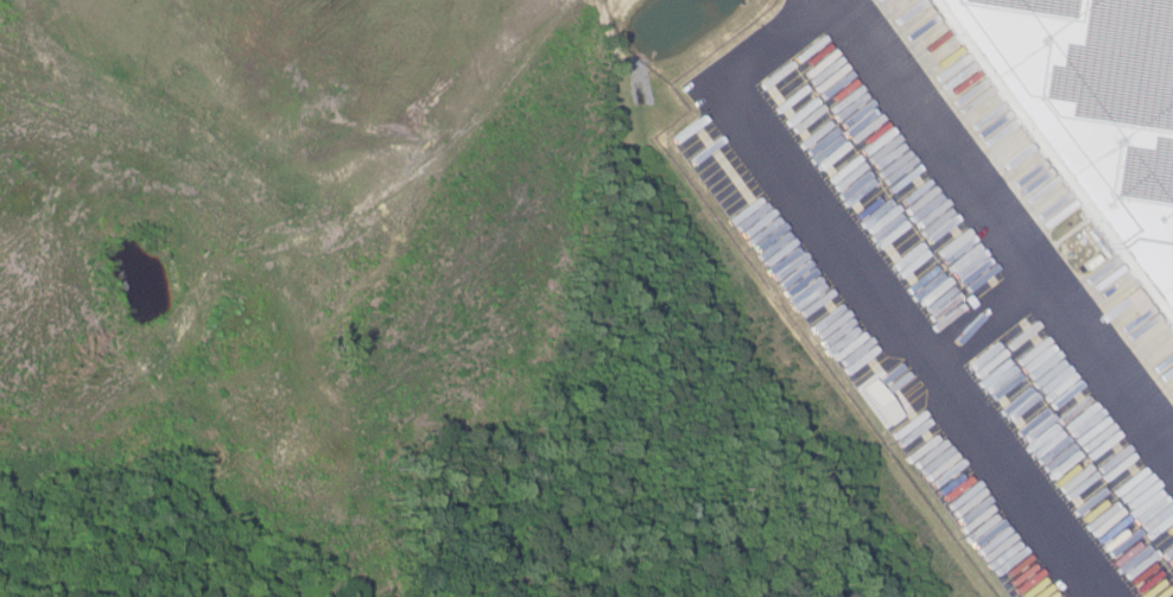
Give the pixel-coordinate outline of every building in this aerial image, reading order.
[(1172,343),(1172,0),(919,0),(1172,343)] [(832,123),(785,62),(754,87),(802,149),(823,132),(822,131),(832,123)]
